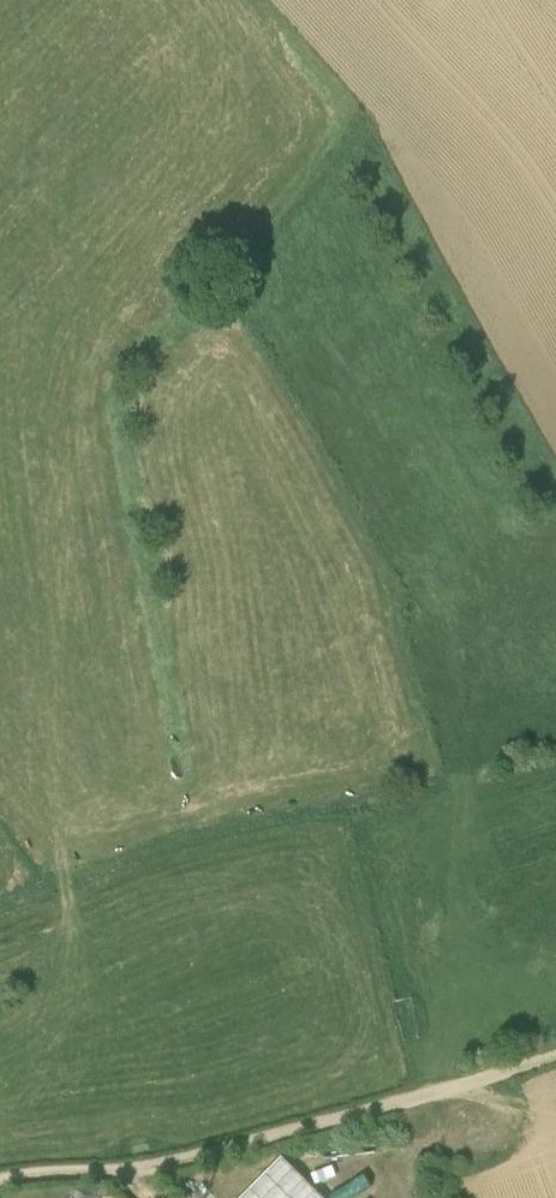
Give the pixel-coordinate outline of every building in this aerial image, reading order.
[(282,1158),(242,1197),(322,1197),(282,1158)]
